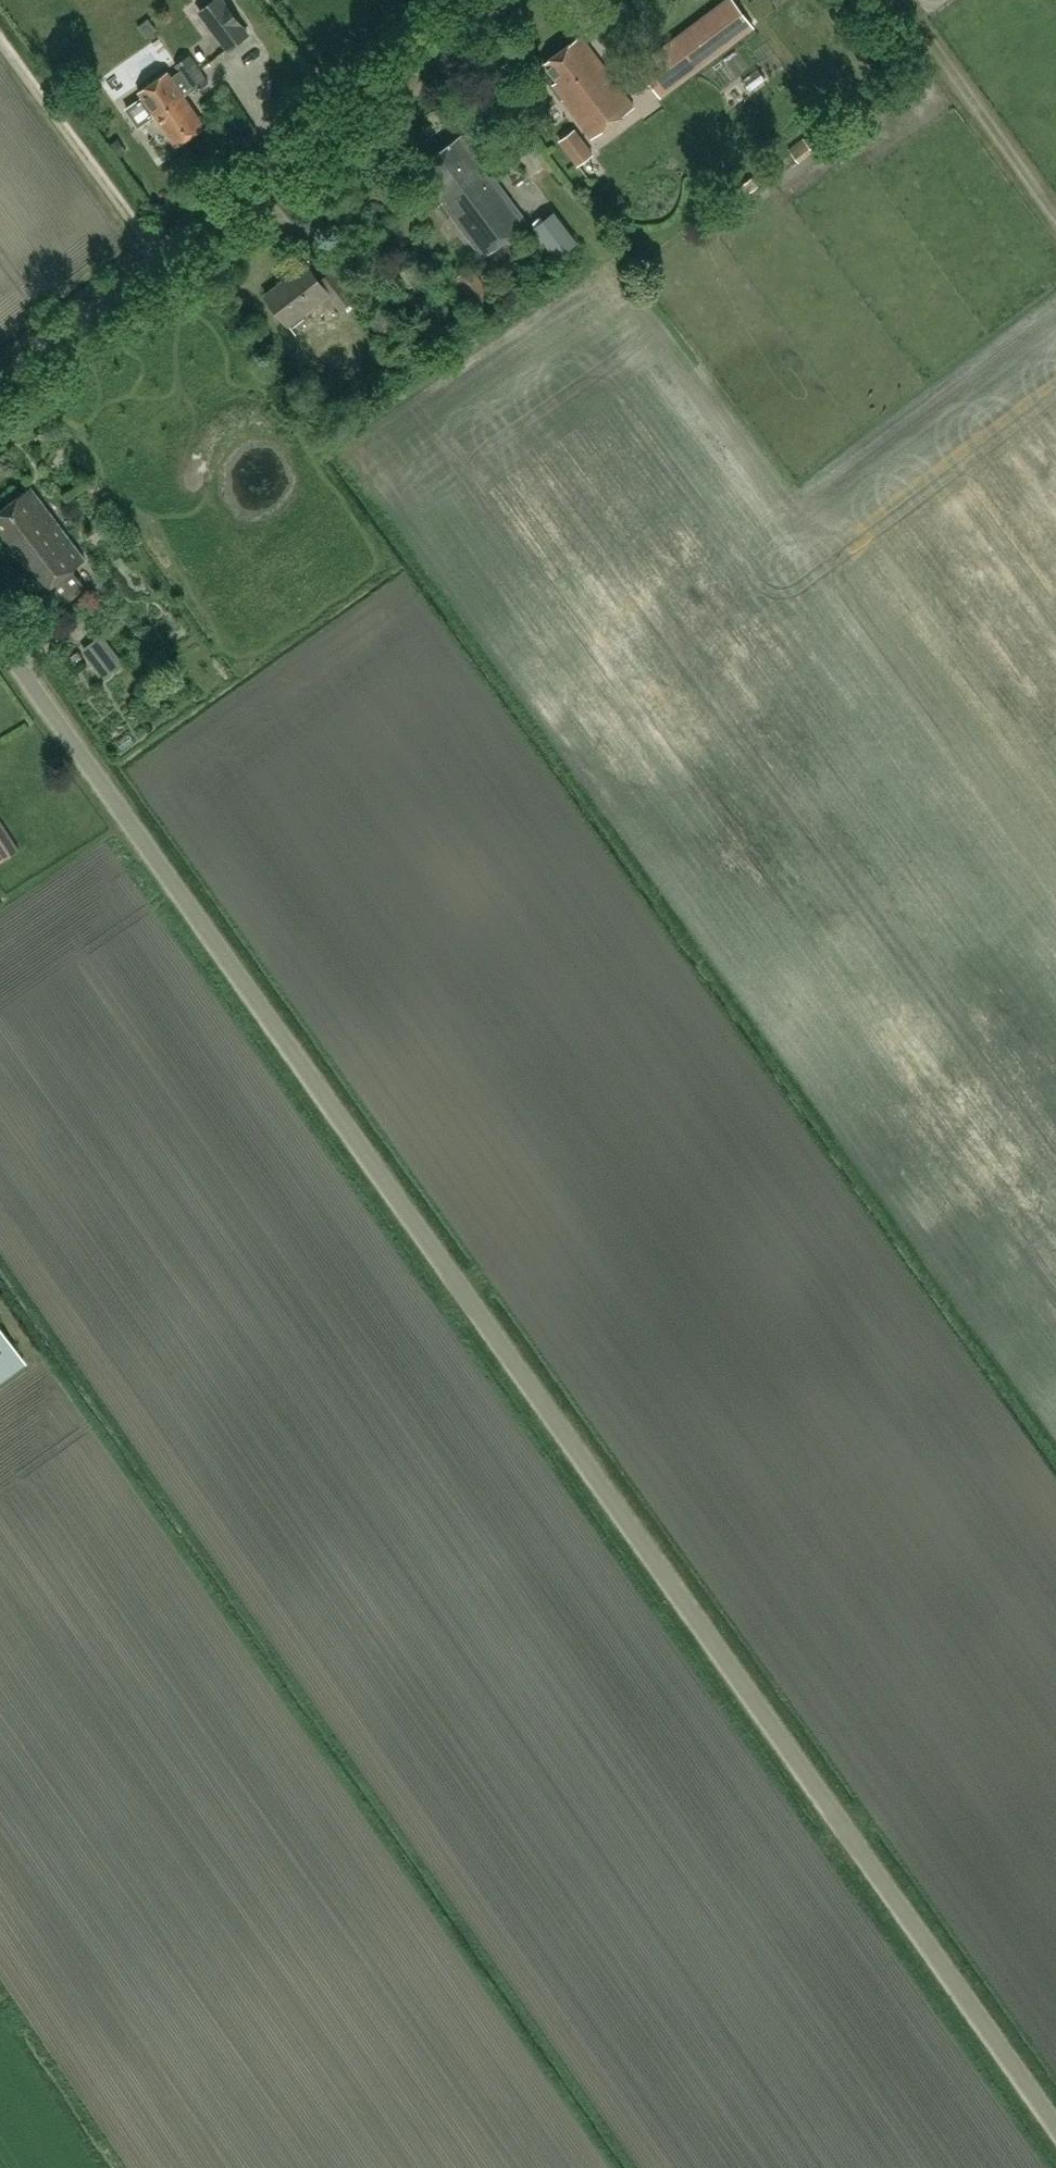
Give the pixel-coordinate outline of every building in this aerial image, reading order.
[(248,34),(222,0),(214,0),(200,11),(229,49),(248,34)] [(754,26),(735,0),(728,0),(634,69),(656,99),(754,26)] [(593,137),(634,107),(581,35),(544,62),(557,80),(553,83),(593,137)] [(194,91),(209,81),(192,54),(176,66),(180,73),(194,91)] [(176,146),(205,126),(186,97),(194,91),(180,73),(173,78),(168,71),(139,92),(176,146)] [(475,145),(492,132),(480,117),(463,130),(475,145)] [(577,132),(560,144),(579,170),(596,157),(577,132)] [(483,254),(526,222),(463,137),(427,164),(438,179),(433,182),(447,200),(444,202),(483,254)] [(525,161),(539,178),(548,171),(535,154),(525,161)] [(545,187),(533,191),(537,208),(550,205),(545,187)] [(558,237),(548,244),(557,255),(566,248),(558,237)] [(340,307),(352,297),(331,269),(319,279),(305,261),(291,272),(292,274),(266,295),(289,324),(329,292),(340,307)] [(473,269),(456,282),(477,308),(493,296),(473,269)] [(365,319),(384,343),(402,329),(383,305),(365,319)] [(86,587),(72,569),(85,559),(32,488),(0,512),(0,529),(5,537),(1,540),(54,610),(86,587)] [(106,676),(125,661),(103,632),(83,647),(106,676)] [(22,843),(0,810),(0,857),(22,843)] [(25,1360),(0,1326),(0,1378),(25,1360)]
